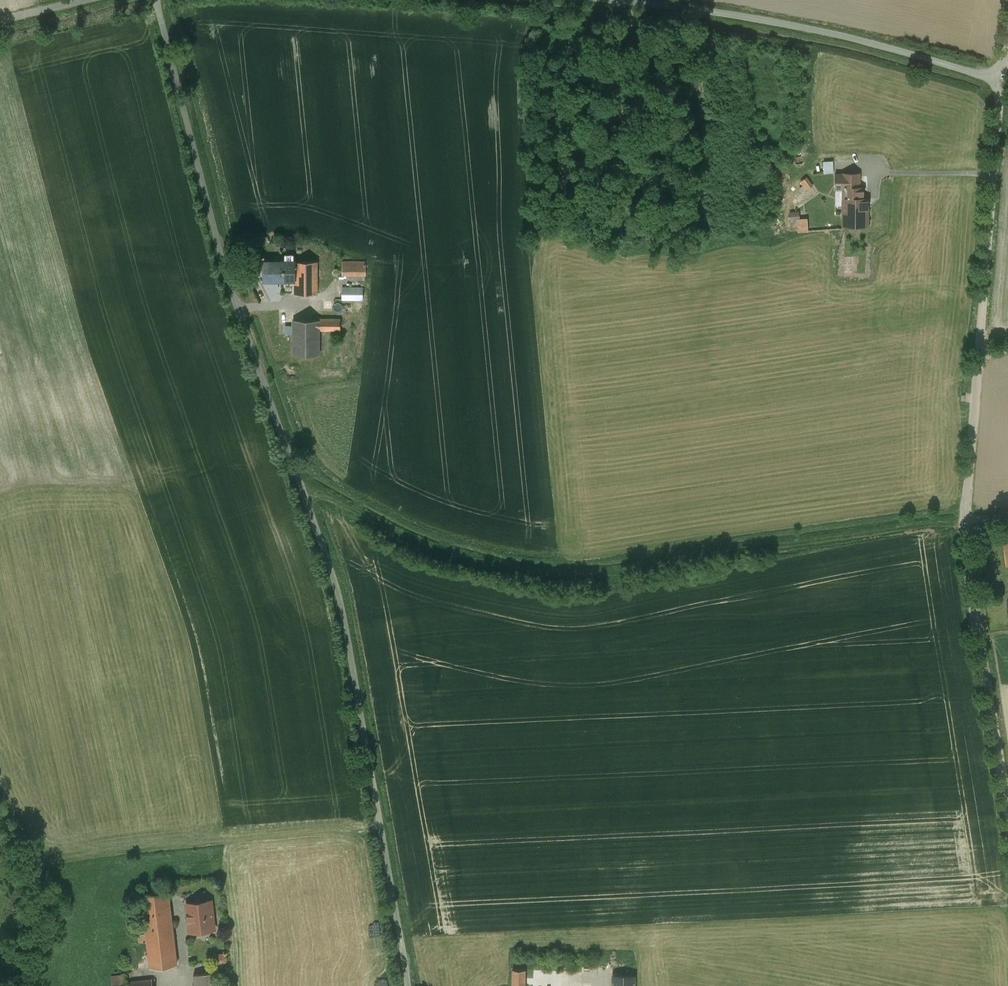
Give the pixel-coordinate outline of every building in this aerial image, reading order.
[(823,173),(833,172),(833,160),(822,160),(823,173)] [(859,173),(843,173),(843,174),(843,187),(859,187),(859,173)] [(818,188),(808,174),(800,179),(811,193),(818,188)] [(859,187),(843,187),(843,188),(843,225),(867,225),(867,198),(862,198),(863,187),(859,187)] [(790,220),(799,219),(799,211),(789,211),(790,220)] [(284,262),(274,262),(274,261),(264,261),(264,280),(285,280),(285,279),(295,279),(295,262),(285,262),(285,261),(284,261),(284,262)] [(317,261),(295,261),(295,262),(295,279),(295,293),(317,293),(317,261)] [(366,261),(342,261),(342,275),(365,275),(366,261)] [(341,299),(362,299),(362,286),(341,286),(341,299)] [(340,319),(293,320),(293,354),(319,354),(320,330),(340,330),(340,319)] [(168,890),(142,893),(146,932),(173,929),(168,890)] [(201,898),(197,898),(194,902),(186,902),(190,931),(199,930),(202,933),(206,932),(209,929),(214,928),(211,900),(204,900),(201,898)] [(146,932),(138,933),(139,942),(147,941),(150,967),(177,964),(173,929),(146,932)] [(227,961),(226,951),(215,953),(216,963),(227,961)] [(513,969),(512,985),(525,985),(525,969),(513,969)] [(193,974),(195,985),(220,985),(218,971),(193,974)] [(126,981),(125,974),(111,975),(113,985),(152,985),(152,979),(126,981)] [(613,975),(613,985),(634,985),(635,975),(613,975)]
